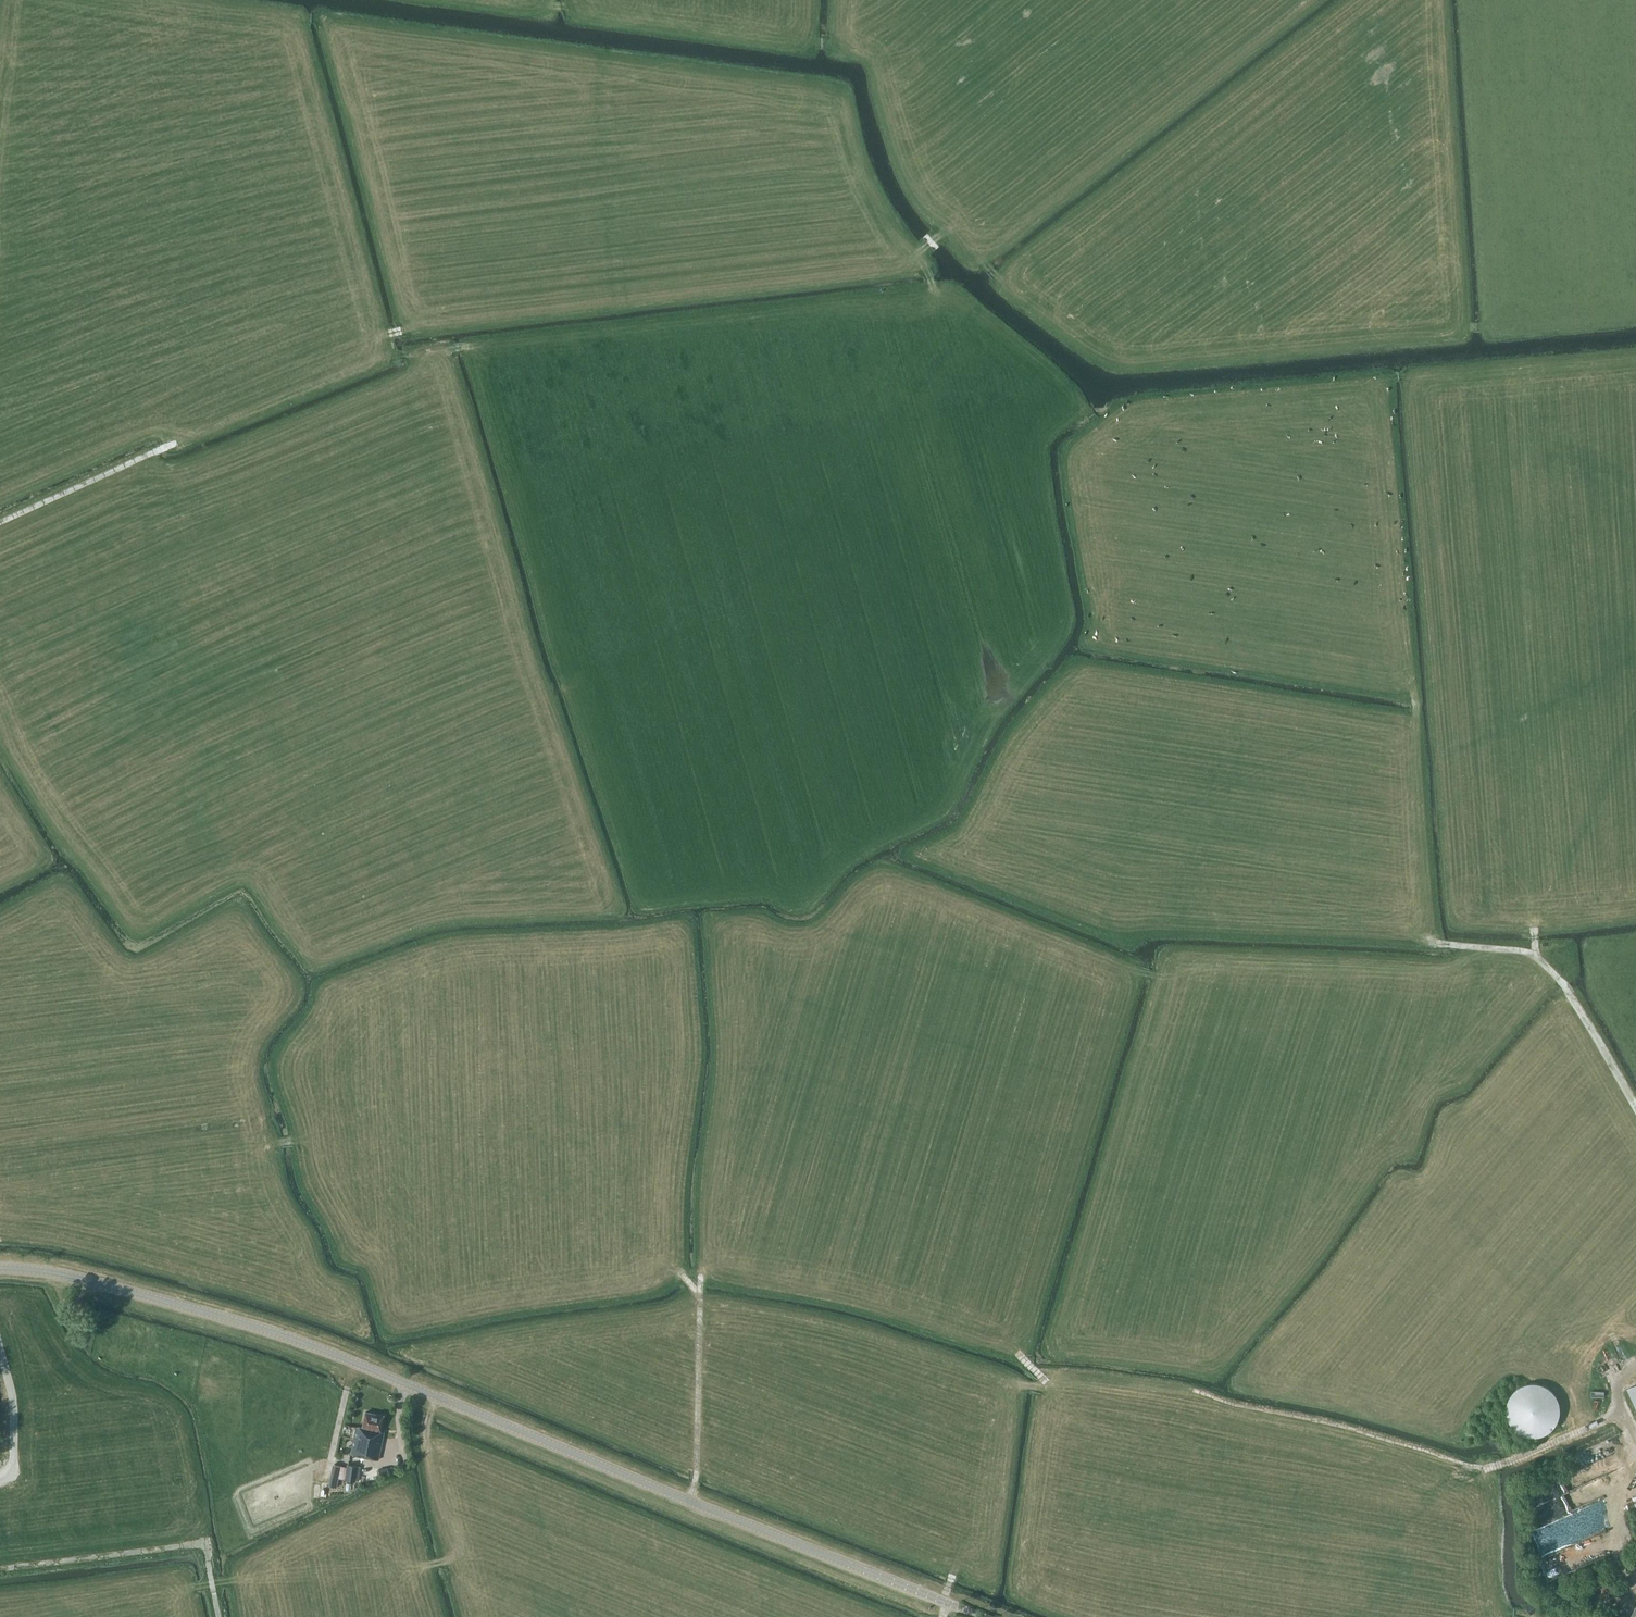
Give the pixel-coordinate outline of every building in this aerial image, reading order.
[(1628,1389),(1635,1407),(1635,1386),(1628,1389)] [(1554,1405),(1555,1414),(1545,1415),(1528,1416),(1528,1411),(1522,1411),(1522,1417),(1518,1417),(1518,1427),(1524,1427),(1524,1432),(1543,1432),(1543,1425),(1559,1425),(1558,1405),(1554,1405)] [(380,1430),(383,1415),(365,1412),(362,1427),(357,1426),(351,1454),(378,1460),(384,1431),(380,1430)] [(344,1479),(346,1466),(340,1465),(332,1463),(330,1476),(338,1478),(344,1479)] [(355,1480),(357,1465),(347,1464),(346,1466),(344,1479),(355,1480)]
